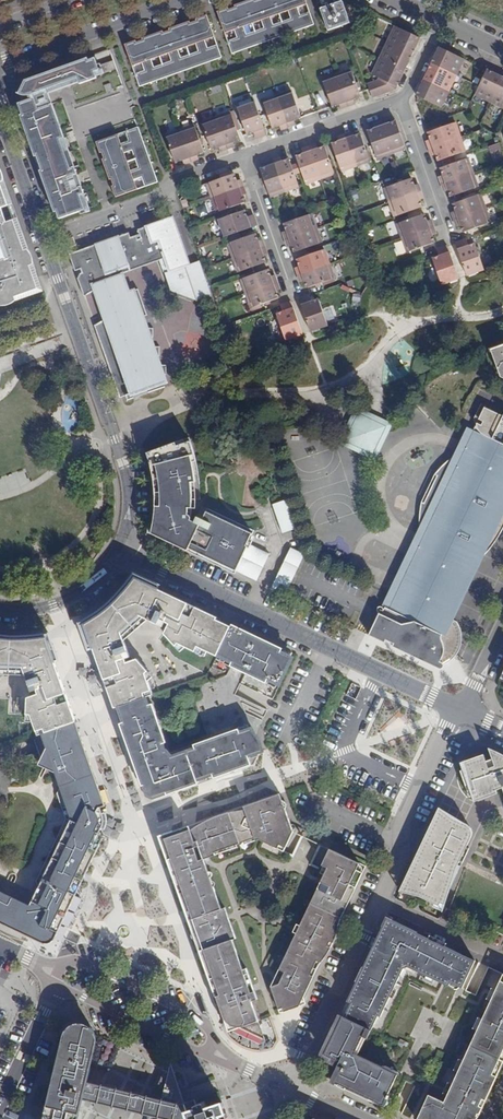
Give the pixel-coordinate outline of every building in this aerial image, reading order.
[(227,12),(226,9),(215,13),(230,54),(311,25),(302,0),(260,0),(253,3),(252,0),(233,7),(234,9),(227,12)] [(339,0),(318,8),(326,29),(340,24),(338,20),(346,17),(339,0)] [(187,23),(168,30),(169,32),(162,35),(161,32),(142,39),(143,42),(135,44),(135,41),(124,45),(138,86),(219,57),(205,16),(195,20),(196,23),(188,26),(187,23)] [(394,27),(387,43),(411,54),(419,38),(394,27)] [(404,70),(411,54),(387,43),(379,59),(404,70)] [(439,48),(431,65),(454,76),(462,59),(439,48)] [(25,96),(27,96),(77,79),(78,84),(117,70),(114,62),(98,68),(94,56),(25,80),(18,95),(20,95),(22,96),(25,96)] [(372,75),(380,79),(395,89),(404,70),(379,59),(372,75)] [(431,65),(423,80),(447,92),(454,76),(431,65)] [(337,74),(348,106),(355,103),(353,99),(361,97),(351,69),(337,74)] [(490,103),(502,78),(486,70),(478,87),(474,96),(490,103)] [(340,109),(348,106),(337,74),(322,80),(332,107),(339,105),(340,109)] [(502,78),(490,103),(502,109),(502,78)] [(30,100),(44,96),(47,106),(52,104),(48,94),(78,84),(77,79),(27,96),(30,100)] [(395,89),(380,79),(379,80),(376,81),(377,85),(381,94),(395,89)] [(447,92),(423,80),(415,99),(439,108),(447,92)] [(115,81),(108,83),(111,91),(118,89),(115,81)] [(377,85),(376,81),(364,86),(366,90),(377,85)] [(369,99),(381,94),(377,85),(366,90),(369,99)] [(277,96),(288,127),(295,125),(293,121),(301,118),(291,90),(277,96)] [(30,100),(16,105),(57,220),(84,210),(79,196),(84,195),(81,187),(67,192),(62,181),(77,175),(74,167),(69,169),(60,141),(64,139),(52,104),(47,106),(44,96),(30,100)] [(280,130),(288,127),(277,96),(262,100),(272,128),(279,126),(280,130)] [(470,102),(464,100),(461,106),(467,109),(470,102)] [(256,139),(266,135),(255,103),(237,110),(246,135),(250,133),(253,132),(256,139)] [(216,117),(227,149),(234,146),(233,142),(240,139),(230,112),(216,117)] [(220,152),(227,149),(216,117),(201,122),(211,150),(218,147),(220,152)] [(386,120),(380,123),(391,153),(405,148),(395,122),(388,125),(386,120)] [(391,153),(380,123),(372,126),(373,130),(367,132),(376,158),(391,153)] [(426,142),(428,149),(460,137),(455,124),(428,133),(430,140),(426,142)] [(194,125),(180,130),(191,162),(198,159),(196,155),(204,152),(194,125)] [(116,185),(112,187),(115,197),(158,182),(137,128),(96,142),(100,152),(103,151),(106,158),(103,160),(109,180),(113,178),(116,185)] [(191,162),(180,130),(165,135),(175,162),(182,160),(183,164),(191,162)] [(73,132),(67,134),(70,144),(77,141),(73,132)] [(344,135),(355,166),(369,161),(360,134),(353,137),(351,132),(344,135)] [(341,171),(355,166),(344,135),(336,137),(338,142),(331,144),(341,171)] [(460,137),(428,149),(431,156),(435,155),(438,162),(465,152),(460,137)] [(64,139),(60,141),(69,169),(74,167),(64,139)] [(488,147),(491,154),(502,150),(499,143),(488,147)] [(308,148),(320,180),(334,175),(324,147),(317,150),(315,145),(308,148)] [(320,180),(308,148),(300,150),(302,155),(296,157),(305,185),(320,180)] [(280,158),(273,160),(284,193),(299,187),(289,160),(282,162),(280,158)] [(441,184),(473,173),(467,159),(440,169),(443,176),(439,177),(441,184)] [(284,193),(273,160),(265,163),(267,167),(260,170),(270,198),(284,193)] [(43,292),(0,170),(0,307),(43,292)] [(478,187),(473,173),(441,184),(444,192),(448,191),(451,197),(478,187)] [(62,181),(67,192),(81,187),(77,175),(62,181)] [(207,185),(211,199),(243,187),(240,180),(236,182),(234,175),(207,185)] [(389,203),(421,191),(418,184),(414,186),(411,178),(396,183),(383,188),(389,203)] [(243,187),(211,199),(217,213),(244,203),(242,196),(246,194),(243,187)] [(423,199),(421,191),(389,203),(394,218),(422,207),(419,201),(423,199)] [(451,213),(454,220),(485,209),(480,195),(453,204),(456,212),(451,213)] [(485,209),(454,220),(457,228),(461,226),(463,233),(491,223),(485,209)] [(245,214),(244,211),(219,220),(225,237),(257,226),(253,215),(246,218),(245,214)] [(282,233),(285,240),(316,229),(311,214),(298,219),(284,224),(286,231),(282,233)] [(396,224),(401,238),(434,227),(431,220),(427,221),(424,214),(396,224)] [(94,326),(120,398),(125,396),(126,401),(165,387),(163,382),(166,381),(164,376),(166,375),(166,365),(160,365),(157,356),(159,356),(159,345),(153,345),(150,337),(151,337),(150,327),(145,328),(142,316),(145,315),(137,289),(127,292),(121,274),(159,261),(165,259),(169,271),(170,272),(189,266),(173,217),(138,230),(139,235),(141,239),(137,240),(136,236),(130,238),(128,233),(69,254),(75,271),(77,270),(81,269),(83,273),(80,274),(79,276),(78,278),(84,297),(93,292),(104,320),(94,326)] [(436,234),(434,227),(401,238),(407,253),(419,249),(435,243),(432,236),(436,234)] [(316,229),(285,240),(287,247),(292,246),(294,253),(321,243),(316,229)] [(228,244),(233,258),(265,247),(262,240),(257,241),(255,234),(228,244)] [(76,245),(72,237),(63,240),(67,248),(76,245)] [(462,242),(455,245),(466,276),(484,270),(475,244),(467,247),(465,248),(462,242)] [(265,247),(233,258),(238,273),(266,263),(263,256),(267,254),(265,247)] [(439,257),(431,260),(441,285),(458,279),(447,247),(439,250),(441,256),(439,257)] [(309,249),(292,255),(294,259),(310,253),(309,249)] [(295,268),(297,275),(328,264),(323,250),(296,259),(299,267),(295,268)] [(165,259),(159,261),(163,273),(169,271),(165,259)] [(170,272),(165,274),(171,292),(196,302),(211,296),(205,278),(203,278),(198,265),(200,264),(199,262),(189,266),(170,272)] [(204,269),(202,263),(198,265),(203,278),(206,277),(204,269)] [(328,264),(297,275),(300,283),(304,281),(306,288),(321,284),(334,279),(328,264)] [(245,293),(277,282),(274,275),(270,277),(268,270),(240,280),(245,293)] [(280,290),(277,282),(245,293),(250,308),(264,303),(278,298),(275,291),(280,290)] [(347,282),(344,288),(350,292),(354,287),(347,282)] [(365,296),(357,294),(356,305),(363,306),(365,296)] [(313,295),(299,299),(301,305),(315,300),(313,295)] [(301,305),(311,333),(328,327),(318,299),(315,300),(301,305)] [(282,311),(294,307),(292,301),(280,305),(282,311)] [(308,334),(311,333),(301,305),(297,306),(294,307),(303,335),(308,334)] [(285,341),(303,335),(294,307),(282,311),(276,314),(285,341)] [(490,350),(500,378),(502,379),(502,346),(490,350)] [(471,435),(502,450),(502,416),(502,418),(483,410),(471,435)] [(360,412),(347,436),(350,438),(360,418),(384,430),(382,434),(385,434),(389,433),(391,432),(393,429),(360,412)] [(350,438),(347,436),(343,446),(376,463),(391,432),(389,433),(385,434),(382,434),(384,430),(360,418),(350,438)] [(471,435),(471,436),(480,441),(477,447),(485,451),(482,455),(466,448),(463,453),(454,459),(448,463),(443,469),(436,477),(437,478),(425,505),(422,504),(419,520),(419,534),(420,542),(420,544),(419,548),(439,557),(436,562),(434,561),(432,567),(414,558),(401,584),(414,590),(411,596),(412,597),(410,601),(396,595),(395,598),(385,610),(380,608),(377,608),(377,611),(379,615),(378,618),(369,637),(379,641),(380,638),(385,640),(383,643),(432,667),(437,668),(443,666),(448,662),(453,658),(455,654),(457,651),(459,642),(460,637),(460,633),(459,628),(456,622),(453,621),(435,612),(437,606),(440,606),(443,606),(445,604),(448,603),(451,601),(453,600),(454,601),(459,589),(458,588),(458,585),(458,581),(458,579),(457,576),(456,573),(455,571),(457,566),(469,571),(471,569),(475,567),(478,563),(481,560),(484,557),(487,555),(495,544),(502,532),(502,529),(502,517),(502,450),(471,435)] [(485,451),(477,447),(480,441),(471,436),(466,448),(482,455),(485,451)] [(249,542),(255,530),(200,503),(200,499),(199,494),(199,490),(199,486),(198,481),(198,477),(197,471),(196,467),(195,461),(194,456),(193,451),(192,447),(190,443),(189,439),(146,454),(148,457),(149,460),(150,462),(150,466),(151,470),(152,474),(153,478),(154,482),(154,487),(155,491),(155,494),(155,498),(155,503),(155,506),(155,510),(154,514),(154,519),(153,523),(152,527),(151,531),(188,550),(189,548),(257,580),(264,567),(261,566),(268,551),(249,542)] [(287,502),(275,506),(285,534),(297,530),(287,502)] [(270,590),(285,597),(305,553),(291,548),(270,590)] [(436,562),(439,557),(419,548),(414,558),(432,567),(434,561),(436,562)] [(261,566),(264,567),(271,552),(268,551),(261,566)] [(435,612),(453,621),(484,557),(481,560),(478,563),(475,567),(471,569),(469,571),(457,566),(455,571),(456,573),(457,576),(458,579),(458,581),(458,585),(458,588),(459,589),(454,601),(453,600),(451,601),(448,603),(445,604),(443,606),(440,606),(437,606),(435,612)] [(217,656),(231,628),(218,622),(219,619),(157,590),(150,587),(152,583),(134,575),(130,580),(126,584),(123,589),(119,593),(114,598),(109,604),(103,608),(98,612),(92,616),(87,619),(81,622),(89,650),(92,648),(114,709),(118,708),(146,698),(152,696),(145,676),(147,673),(136,660),(132,661),(125,664),(124,660),(129,658),(122,638),(143,618),(163,628),(165,623),(169,625),(166,631),(164,634),(182,654),(187,649),(208,659),(211,655),(217,657),(217,656)] [(401,584),(396,595),(410,601),(412,597),(411,596),(414,590),(401,584)] [(232,625),(231,628),(217,656),(231,664),(229,666),(265,683),(267,680),(279,686),(292,658),(280,653),(282,649),(254,636),(251,642),(244,639),(247,633),(232,625)] [(251,642),(254,636),(247,633),(244,639),(251,642)] [(24,637),(19,637),(13,637),(7,637),(0,636),(0,671),(25,672),(27,676),(33,692),(38,691),(39,695),(32,697),(29,698),(28,716),(32,716),(39,736),(75,723),(54,662),(58,661),(47,634),(42,635),(36,636),(29,637),(24,637)] [(146,698),(118,708),(123,723),(119,724),(141,786),(144,785),(147,796),(153,799),(167,794),(167,796),(199,785),(197,781),(213,776),(214,779),(255,765),(256,763),(254,757),(260,755),(264,753),(260,741),(252,731),(241,735),(239,731),(195,747),(196,750),(172,759),(167,751),(165,751),(162,744),(166,743),(152,704),(148,706),(146,698)] [(75,723),(39,736),(34,738),(45,768),(56,773),(61,787),(58,794),(64,813),(70,813),(72,819),(69,826),(64,825),(56,844),(58,849),(54,857),(49,858),(37,884),(39,891),(31,906),(28,907),(23,905),(12,910),(13,930),(51,948),(72,903),(69,902),(76,886),(80,888),(100,844),(97,843),(101,836),(104,837),(111,822),(75,723)] [(502,754),(498,752),(496,751),(492,758),(486,760),(484,753),(463,761),(465,768),(468,775),(462,776),(470,797),(472,796),(474,801),(490,795),(489,793),(502,788),(502,754)] [(197,781),(199,785),(214,779),(213,776),(197,781)] [(234,942),(237,941),(226,909),(223,910),(205,860),(215,857),(214,854),(256,839),(257,842),(262,841),(279,849),(281,845),(286,848),(294,832),(286,812),(287,810),(287,809),(287,807),(286,805),(286,804),(285,803),(284,802),(283,802),(280,795),(245,807),(246,810),(238,810),(212,819),(191,832),(190,827),(182,829),(163,844),(166,853),(170,851),(172,859),(168,860),(181,897),(185,896),(191,912),(187,913),(203,960),(207,958),(213,974),(209,975),(214,990),(218,988),(221,996),(217,998),(224,1019),(240,1028),(245,1031),(249,1032),(252,1033),(255,1033),(257,1033),(259,1033),(260,1032),(262,1032),(258,1022),(252,1003),(258,1001),(248,970),(244,971),(234,942)] [(447,896),(455,870),(459,863),(461,859),(468,844),(473,833),(473,830),(473,828),(472,826),(472,825),(470,823),(469,821),(467,820),(466,819),(464,819),(462,818),(460,819),(438,809),(402,886),(439,903),(441,899),(445,902),(447,896)] [(294,833),(301,831),(297,817),(290,819),(294,833)] [(191,832),(212,819),(190,827),(191,832)] [(163,844),(182,829),(160,837),(163,844)] [(58,849),(56,844),(49,858),(54,857),(58,849)] [(461,859),(464,860),(470,846),(468,844),(461,859)] [(284,1013),(299,1007),(366,868),(328,850),(322,865),(328,868),(326,872),(328,873),(327,877),(324,883),(321,882),(290,948),(286,956),(279,971),(284,974),(279,985),(271,988),(279,1011),(282,1009),(284,1013)] [(462,864),(459,863),(455,870),(447,896),(462,864)] [(69,902),(72,903),(80,888),(76,886),(69,902)] [(13,930),(12,910),(23,905),(3,895),(0,894),(0,923),(13,930)] [(187,913),(191,912),(185,896),(181,897),(187,913)] [(418,931),(390,918),(386,927),(383,925),(377,938),(373,946),(347,1000),(351,1002),(345,1016),(367,1027),(372,1029),(379,1015),(381,1016),(406,965),(444,983),(449,986),(451,981),(463,988),(476,960),(458,951),(418,932),(418,931)] [(209,975),(213,974),(207,958),(203,960),(209,975)] [(417,1118),(458,1118),(462,1107),(467,1109),(470,1102),(480,1108),(502,1061),(502,976),(445,1102),(429,1094),(417,1118)] [(347,1000),(341,1014),(345,1016),(351,1002),(347,1000)] [(345,1016),(341,1014),(325,1048),(327,1049),(325,1054),(336,1059),(334,1063),(338,1065),(337,1068),(331,1080),(384,1104),(387,1097),(389,1098),(390,1095),(388,1094),(399,1072),(385,1065),(385,1067),(374,1062),(364,1057),(358,1054),(355,1053),(367,1027),(345,1016)] [(240,1028),(224,1019),(229,1033),(240,1028)] [(66,1034),(44,1118),(80,1118),(95,1053),(97,1043),(97,1041),(97,1038),(96,1035),(95,1033),(94,1030),(91,1028),(89,1026),(86,1025),(83,1024),(78,1024),(76,1024),(74,1025),(72,1026),(70,1027),(68,1029),(67,1031),(66,1034)] [(372,1029),(367,1027),(355,1053),(358,1054),(366,1037),(367,1038),(372,1029)] [(245,1031),(265,1040),(262,1032),(260,1032),(259,1033),(257,1033),(255,1033),(252,1033),(249,1032),(245,1031)] [(199,1101),(186,1105),(176,1076),(162,1073),(160,1080),(157,1087),(155,1088),(150,1094),(148,1098),(148,1102),(147,1117),(148,1118),(227,1118),(221,1104),(209,1108),(207,1103),(200,1106),(199,1101)] [(470,1102),(467,1109),(462,1107),(458,1118),(474,1118),(476,1115),(480,1108),(470,1102)]
